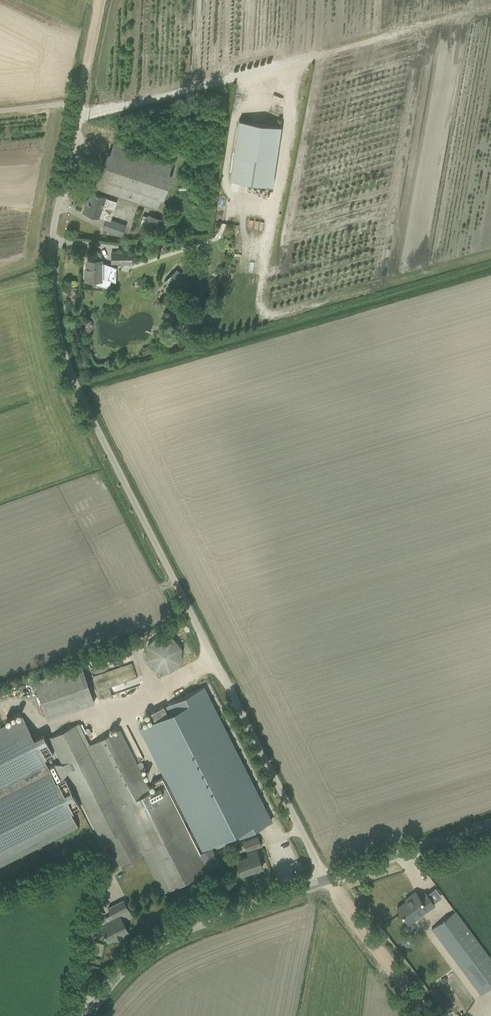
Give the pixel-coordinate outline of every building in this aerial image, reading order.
[(271,186),(280,126),(239,120),(230,180),(271,186)] [(93,186),(155,208),(159,198),(162,199),(171,174),(167,173),(171,161),(114,142),(110,153),(108,152),(103,167),(100,166),(93,186)] [(85,204),(82,212),(96,216),(106,219),(103,229),(124,237),(128,225),(112,220),(119,202),(108,198),(108,197),(100,194),(100,193),(99,193),(99,194),(96,193),(91,192),(87,204),(85,204)] [(139,226),(168,236),(172,225),(162,222),(163,220),(147,215),(146,217),(143,215),(139,226)] [(111,264),(131,264),(131,252),(111,252),(111,264)] [(108,279),(112,265),(101,262),(101,260),(87,260),(87,273),(85,273),(85,281),(93,281),(93,283),(110,288),(112,280),(108,279)] [(178,261),(161,278),(164,281),(180,263),(178,261)] [(190,283),(176,269),(165,281),(179,294),(190,283)] [(163,636),(161,637),(159,637),(158,637),(157,638),(156,638),(154,639),(153,640),(151,641),(150,642),(149,643),(149,644),(148,645),(147,647),(147,649),(146,650),(146,651),(146,652),(146,654),(146,655),(146,657),(147,659),(147,660),(148,662),(148,663),(149,664),(150,665),(151,667),(152,667),(153,668),(154,669),(156,669),(157,670),(160,671),(161,671),(164,671),(166,671),(168,670),(169,670),(170,670),(172,669),(173,668),(175,666),(177,665),(178,664),(178,663),(179,661),(179,660),(180,658),(180,657),(181,655),(181,654),(180,652),(180,651),(180,649),(179,647),(179,646),(178,644),(177,644),(176,642),(175,641),(174,641),(174,640),(172,639),(170,638),(168,637),(166,637),(164,636),(163,636)] [(33,681),(46,719),(94,702),(81,664),(33,681)] [(237,839),(268,823),(200,690),(172,704),(171,703),(164,706),(168,713),(137,729),(165,783),(167,782),(186,818),(183,820),(199,851),(234,834),(237,839)] [(77,826),(70,812),(80,808),(64,778),(55,782),(44,759),(53,755),(43,734),(33,739),(22,717),(0,728),(0,865),(77,826)] [(78,723),(49,738),(102,843),(107,841),(117,861),(118,863),(119,865),(143,853),(162,891),(206,869),(182,821),(164,784),(157,787),(150,790),(120,729),(89,745),(78,723)] [(261,846),(257,836),(243,841),(247,851),(261,846)] [(219,864),(211,847),(199,853),(207,870),(219,864)] [(248,856),(236,860),(241,875),(262,868),(256,850),(247,853),(248,856)] [(143,853),(131,859),(134,866),(146,860),(143,853)] [(409,897),(410,898),(396,908),(407,922),(420,912),(422,914),(434,905),(425,893),(419,897),(415,892),(409,897)] [(107,924),(100,927),(101,928),(99,929),(102,934),(103,933),(107,942),(114,938),(114,940),(122,936),(121,934),(128,931),(122,920),(131,916),(123,900),(108,908),(113,918),(106,922),(107,924)] [(481,994),(490,986),(490,959),(455,911),(432,929),(481,994)]
